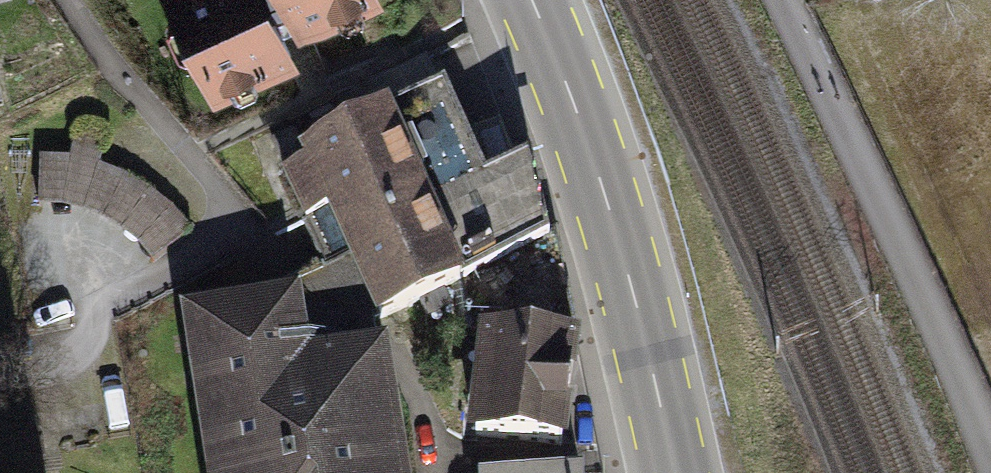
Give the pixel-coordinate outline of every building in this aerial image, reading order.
[(216,105),(303,66),(290,36),(297,33),(301,42),(387,3),(386,0),(168,0),(216,105)] [(305,168),(282,177),(325,271),(284,288),(287,302),(304,300),(313,363),(379,353),(374,325),(378,325),(380,332),(461,296),(467,334),(481,335),(582,346),(558,235),(552,236),(534,166),(489,185),(449,93),(443,95),(428,59),(307,115),(321,147),(300,157),(305,168)] [(71,159),(40,158),(38,209),(64,210),(83,215),(103,223),(122,235),(138,248),(155,267),(193,231),(172,209),(150,190),(127,177),(100,167),(106,139),(77,133),(71,159)] [(182,318),(206,472),(411,472),(392,351),(379,353),(313,363),(304,300),(287,302),(182,318)] [(582,346),(481,335),(466,445),(572,457),(587,347),(582,346)]
